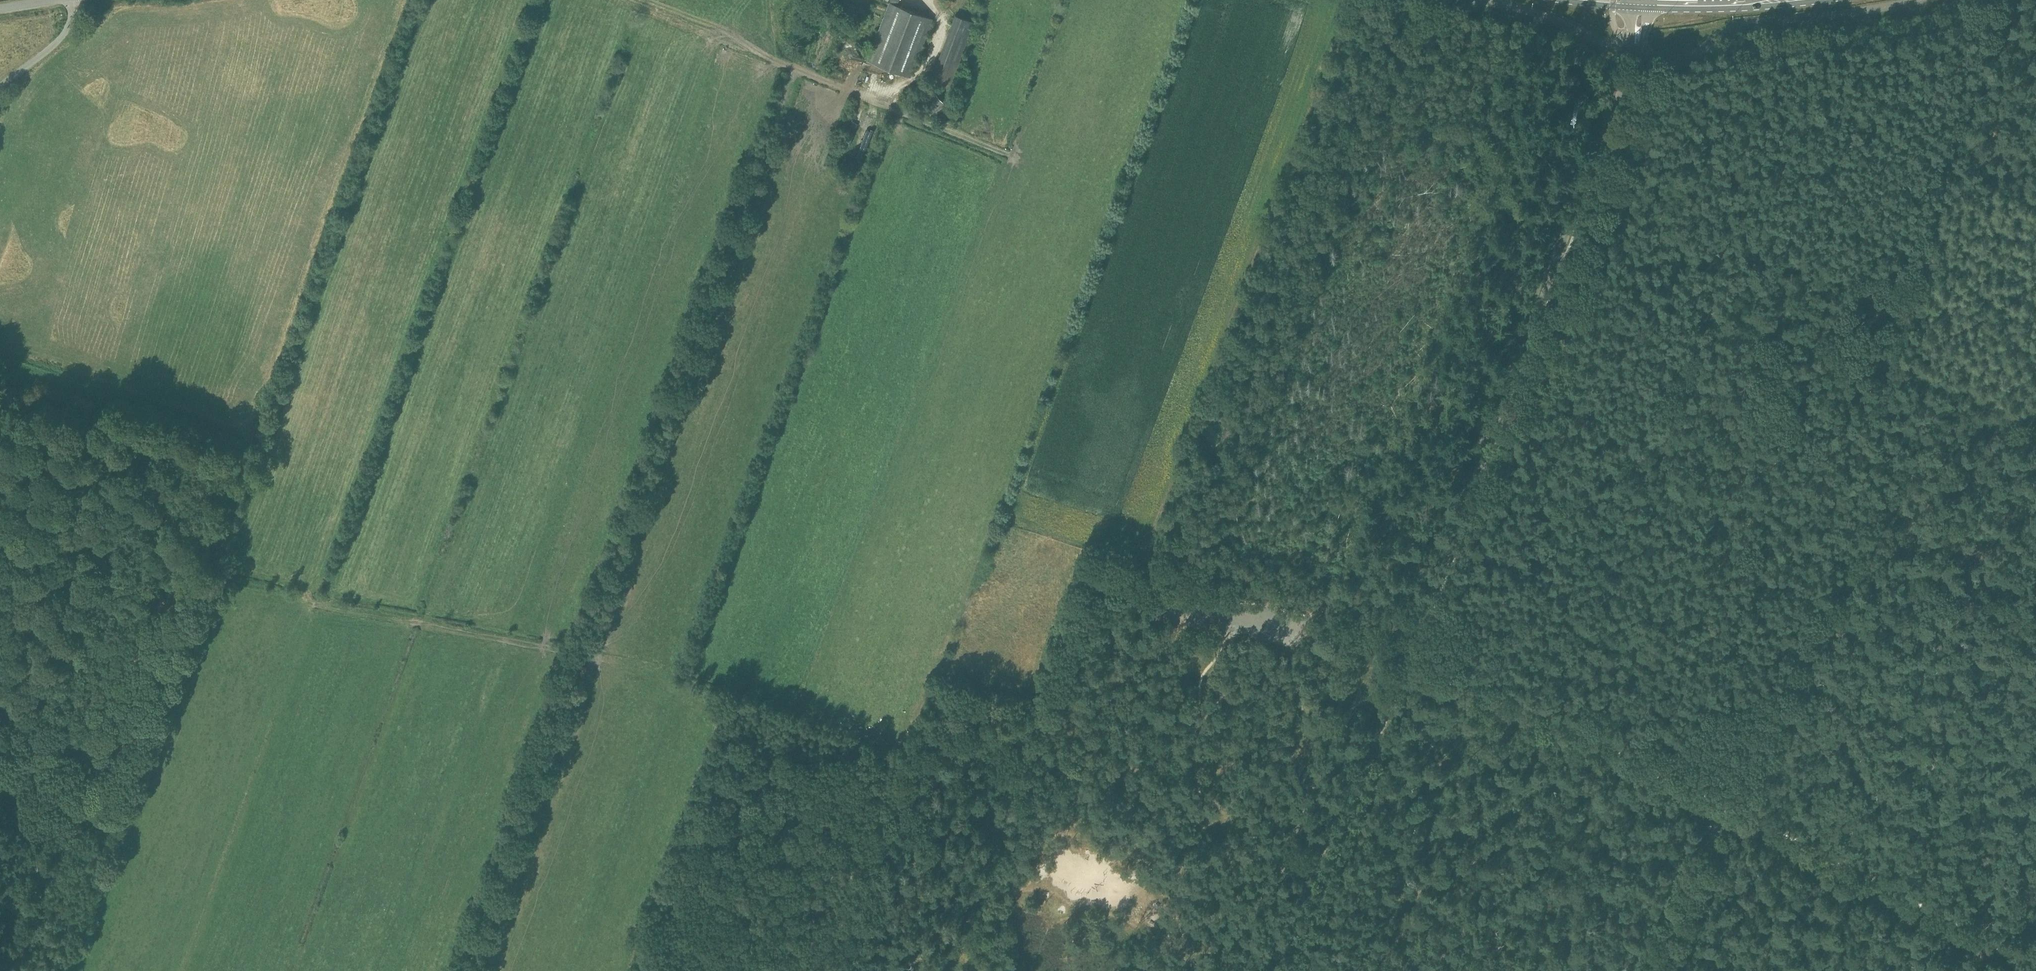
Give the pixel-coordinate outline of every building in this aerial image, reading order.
[(867,60),(911,77),(933,18),(910,9),(897,5),(899,0),(891,0),(890,2),(889,2),(867,60)] [(842,9),(862,16),(865,9),(845,2),(842,9)] [(930,80),(949,88),(970,33),(975,22),(955,14),(930,80)]
